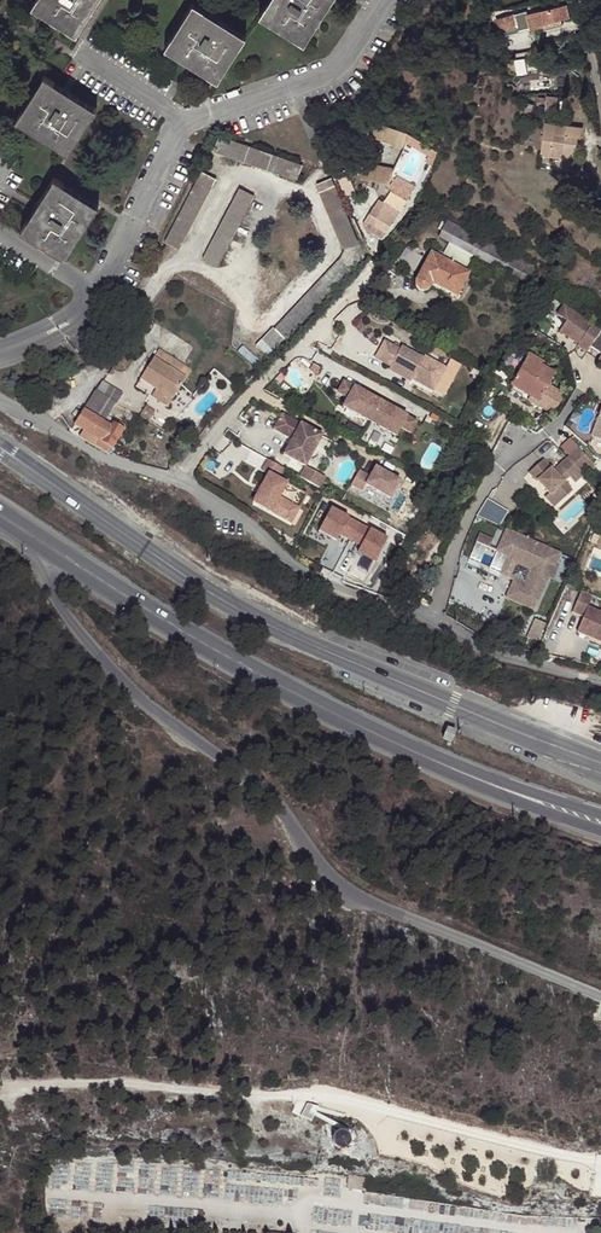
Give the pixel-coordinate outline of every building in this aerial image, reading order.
[(75,37),(98,0),(35,0),(30,8),(75,37)] [(302,46),(333,0),(267,0),(257,16),(302,46)] [(215,83),(245,37),(191,3),(162,49),(215,83)] [(517,25),(500,29),(498,19),(510,16),(507,6),(497,8),(489,10),(495,38),(520,32),(518,25),(517,25)] [(528,14),(531,29),(544,27),(543,23),(560,20),(569,18),(567,6),(528,14)] [(498,19),(500,29),(517,25),(515,15),(510,16),(498,19)] [(517,59),(519,74),(529,72),(527,57),(517,59)] [(14,122),(65,155),(88,106),(42,77),(14,122)] [(547,96),(546,111),(557,112),(558,98),(547,96)] [(524,101),(519,118),(528,122),(533,104),(524,101)] [(88,106),(65,155),(67,156),(96,111),(88,106)] [(402,146),(405,133),(399,130),(369,119),(365,133),(402,146)] [(582,126),(545,121),(540,154),(563,158),(562,164),(570,165),(571,159),(574,159),(578,136),(581,137),(582,126)] [(221,154),(226,140),(218,137),(213,151),(221,154)] [(234,142),(226,140),(221,154),(229,157),(234,142)] [(241,145),(234,142),(229,157),(237,159),(241,145)] [(249,147),(241,145),(237,159),(244,162),(249,147)] [(258,150),(249,147),(244,162),(253,165),(258,150)] [(266,152),(258,150),(253,165),(261,167),(266,152)] [(274,155),(266,152),(261,167),(269,170),(274,155)] [(281,157),(274,155),(269,170),(276,172),(281,157)] [(289,160),(281,157),(276,172),(284,174),(289,160)] [(296,162),(289,160),(284,174),(291,177),(296,162)] [(361,175),(389,182),(393,167),(365,160),(361,175)] [(301,164),(296,162),(291,177),(295,178),(301,164)] [(200,172),(170,231),(186,238),(214,180),(200,172)] [(99,205),(54,176),(20,231),(65,259),(99,205)] [(273,328),(284,339),(363,257),(331,177),(315,183),(343,251),(340,258),(273,328)] [(239,188),(209,248),(224,255),(254,196),(239,188)] [(384,198),(402,208),(408,198),(390,188),(384,198)] [(366,218),(386,231),(399,211),(378,198),(366,218)] [(386,231),(366,218),(364,222),(367,230),(380,239),(386,231)] [(437,237),(527,283),(534,268),(445,222),(437,237)] [(186,238),(170,231),(164,244),(179,252),(186,238)] [(224,255),(209,248),(203,260),(218,267),(224,255)] [(430,285),(438,289),(455,298),(467,274),(428,254),(414,281),(413,287),(413,289),(414,290),(416,292),(419,294),(421,294),(426,293),(427,291),(428,290),(428,289),(428,288),(430,285)] [(436,293),(438,289),(430,285),(428,288),(428,289),(436,293)] [(559,310),(574,320),(578,315),(562,304),(559,310)] [(254,346),(265,356),(281,340),(270,329),(254,346)] [(384,341),(374,358),(389,366),(388,369),(410,381),(411,379),(432,390),(445,367),(423,355),(422,358),(401,346),(399,349),(384,341)] [(146,366),(178,387),(188,370),(157,350),(146,366)] [(510,385),(537,402),(554,374),(539,365),(541,363),(528,355),(510,385)] [(153,389),(170,400),(178,387),(146,366),(138,379),(153,389)] [(425,414),(347,379),(341,392),(350,396),(345,406),(414,437),(425,414)] [(99,395),(114,404),(119,395),(100,383),(94,392),(99,395)] [(166,406),(170,400),(153,389),(150,396),(166,406)] [(102,423),(114,404),(99,395),(94,392),(74,425),(83,430),(93,436),(96,438),(108,446),(111,448),(123,430),(113,424),(111,429),(102,423)] [(142,415),(152,420),(157,409),(148,404),(142,415)] [(283,454),(305,466),(322,435),(281,413),(272,429),(291,439),(283,454)] [(79,436),(78,437),(88,443),(93,436),(83,430),(79,436)] [(92,445),(104,452),(108,446),(96,438),(92,445)] [(552,497),(547,503),(556,512),(574,494),(565,485),(570,480),(576,486),(595,467),(578,450),(554,474),(543,463),(529,477),(538,486),(540,484),(552,497)] [(277,479),(283,468),(267,459),(260,471),(267,474),(252,502),(288,522),(297,507),(278,496),(285,484),(277,479)] [(364,469),(355,485),(367,491),(371,483),(399,498),(409,478),(383,464),(377,475),(364,469)] [(325,477),(305,466),(299,477),(319,488),(325,477)] [(534,490),(547,503),(552,497),(540,484),(538,486),(534,490)] [(488,498),(481,516),(504,526),(512,508),(488,498)] [(297,507),(288,522),(290,523),(299,508),(297,507)] [(326,532),(384,559),(396,535),(338,508),(326,532)] [(508,534),(499,555),(511,560),(503,579),(516,584),(508,602),(537,614),(552,582),(557,570),(563,557),(508,534)] [(492,552),(496,543),(482,537),(478,547),(492,552)] [(478,547),(471,565),(503,579),(511,560),(499,555),(492,552),(478,547)] [(557,570),(552,582),(556,584),(562,571),(557,570)] [(583,606),(587,595),(575,590),(567,611),(579,615),(572,631),(600,643),(600,613),(583,606)] [(542,640),(548,621),(537,618),(530,636),(542,640)] [(446,729),(442,738),(450,742),(455,733),(446,729)] [(349,1144),(349,1141),(348,1138),(346,1135),(344,1133),(341,1132),(338,1132),(335,1133),(332,1136),(331,1138),(330,1141),(331,1144),(332,1147),(334,1149),(337,1150),(340,1151),(343,1150),(345,1149),(347,1147),(349,1144)] [(362,1190),(364,1179),(348,1176),(346,1187),(362,1190)]
